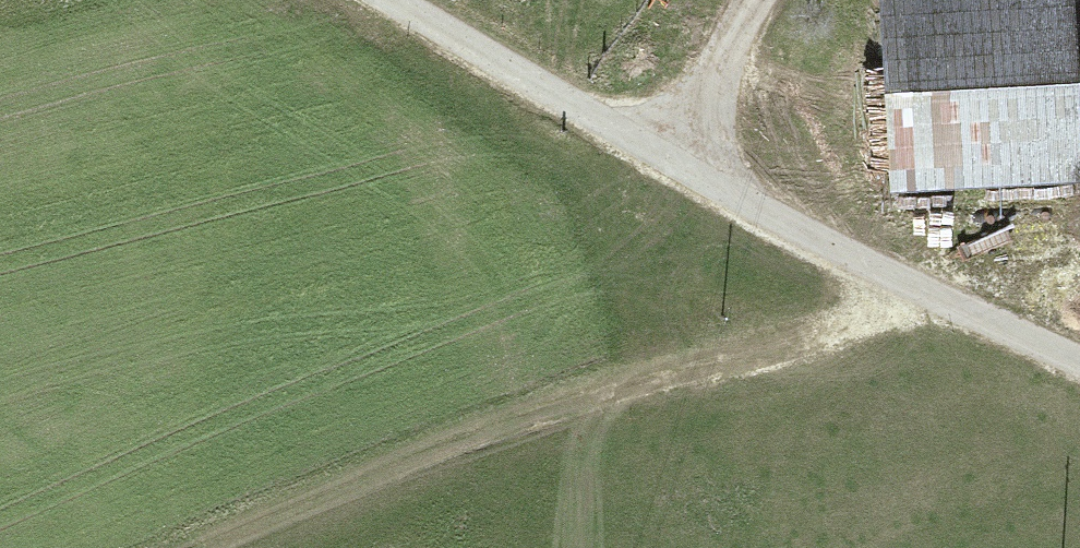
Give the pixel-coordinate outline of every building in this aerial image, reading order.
[(893,187),(1078,184),(1075,0),(889,0),(893,187)]
